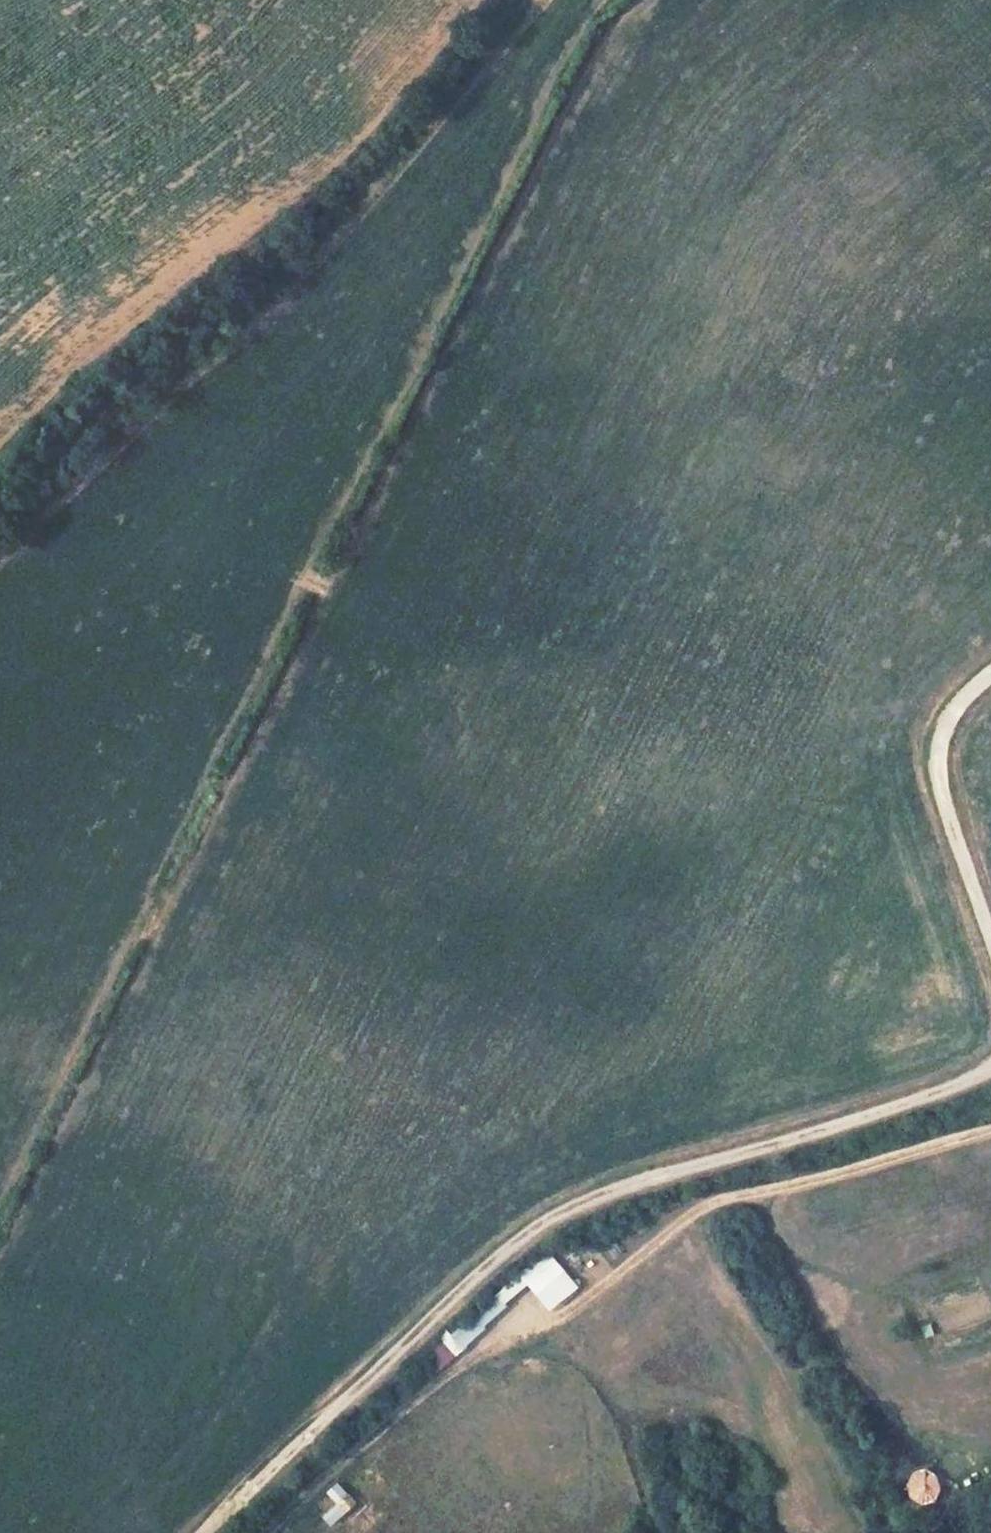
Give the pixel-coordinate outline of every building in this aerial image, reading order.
[(550,1309),(580,1285),(551,1250),(428,1348),(440,1362),(532,1288),(550,1309)] [(982,1278),(928,1295),(939,1330),(990,1313),(990,1306),(982,1278)] [(944,1495),(933,1465),(904,1475),(914,1505),(944,1495)]
